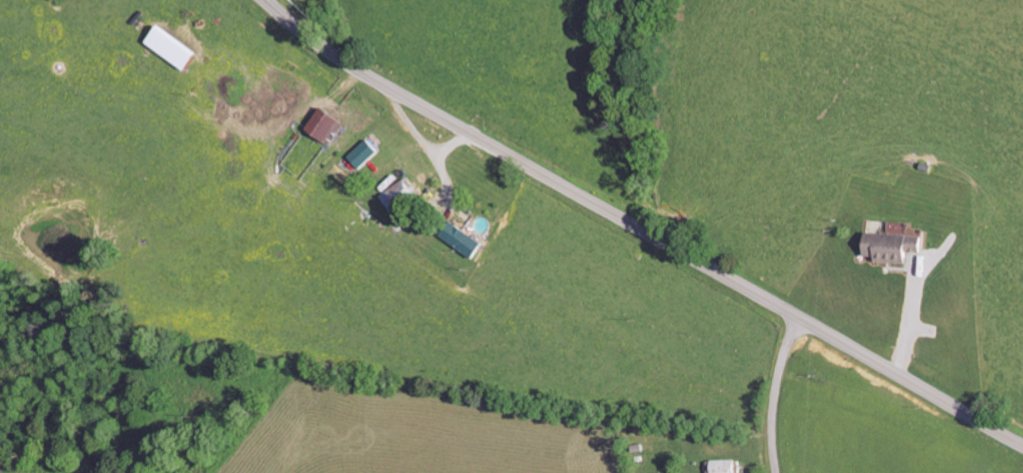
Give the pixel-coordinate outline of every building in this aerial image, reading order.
[(145,43),(184,70),(195,53),(157,26),(145,43)] [(306,127),(329,144),(344,124),(321,107),(306,127)] [(347,157),(358,169),(377,151),(366,139),(347,157)] [(414,196),(402,179),(378,196),(390,213),(414,196)] [(482,243),(450,221),(440,236),(471,259),(482,243)] [(863,232),(862,256),(873,257),(873,262),(905,263),(905,252),(919,252),(920,236),(905,236),(905,223),(890,223),(889,233),(863,232)] [(736,460),(712,461),(713,472),(736,472),(736,460)]
